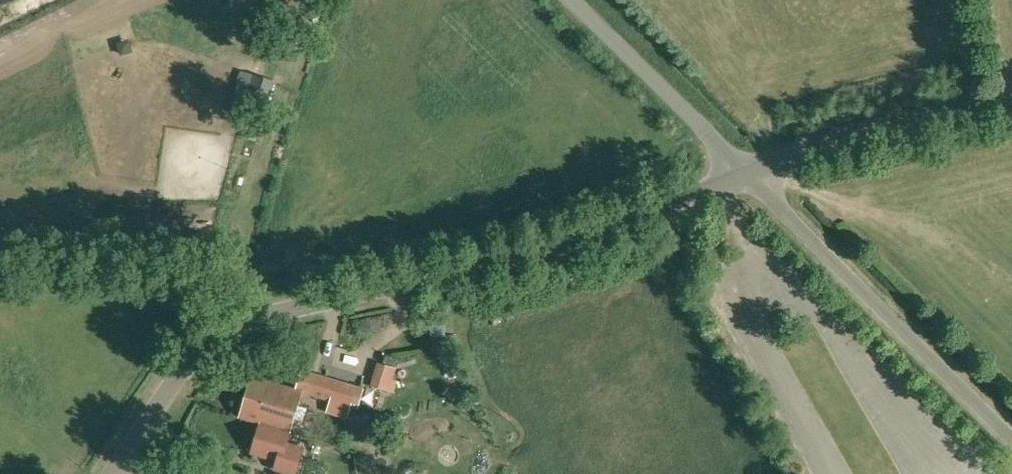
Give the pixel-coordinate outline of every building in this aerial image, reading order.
[(243,116),(245,106),(266,112),(276,81),(238,69),(228,101),(231,102),(229,112),(243,116)] [(374,386),(384,394),(400,376),(390,368),(374,386)] [(345,423),(350,405),(356,386),(316,374),(310,393),(329,399),(324,416),(345,423)] [(240,416),(260,423),(290,431),(302,391),(252,376),(240,416)] [(260,423),(251,452),(277,460),(275,468),(294,473),(295,473),(303,448),(287,443),(290,431),(260,423)]
